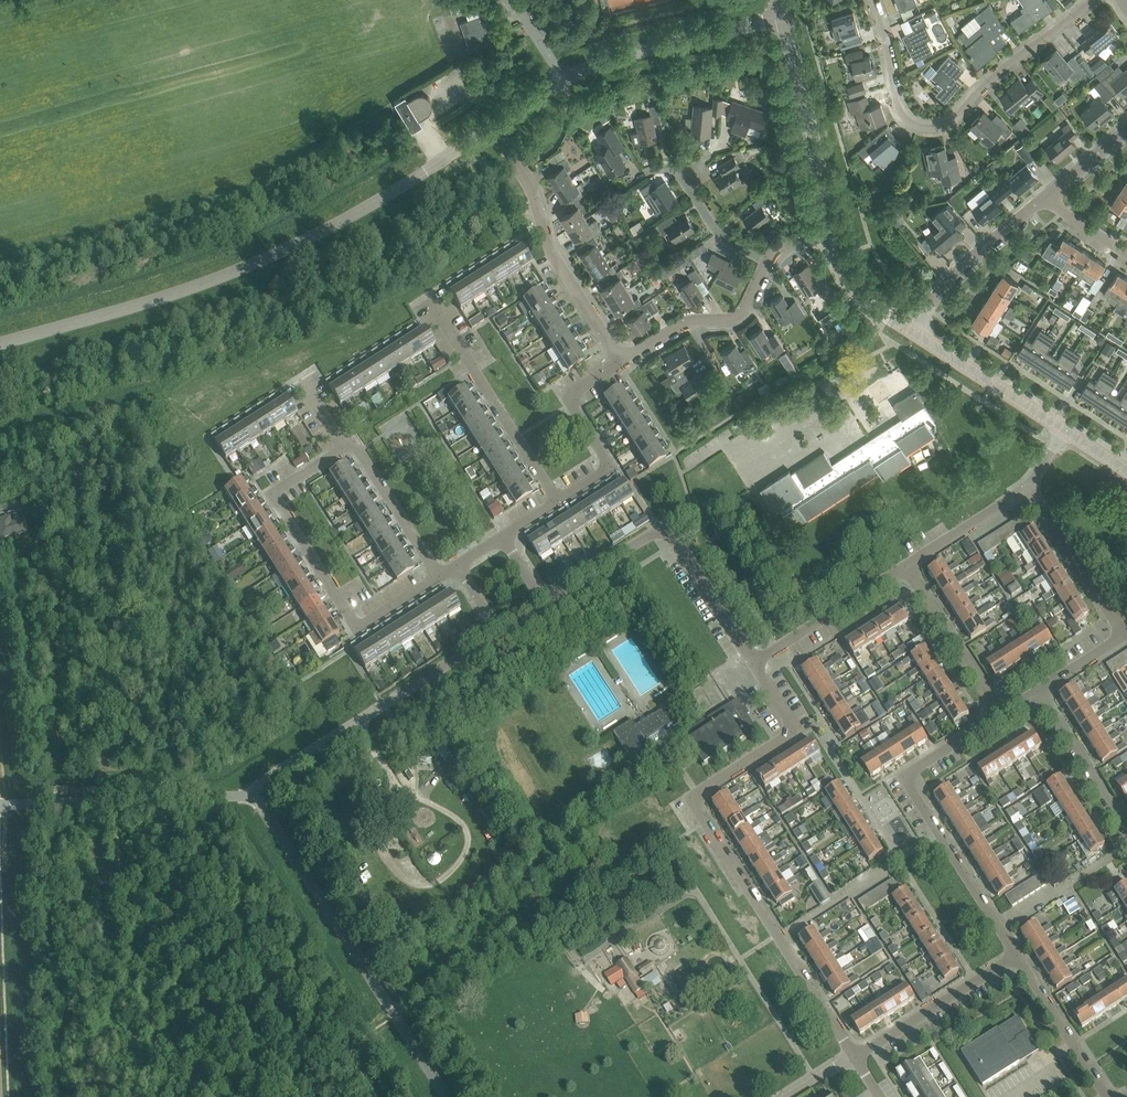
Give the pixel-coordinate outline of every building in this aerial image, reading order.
[(452,15),(458,13),(453,0),(447,0),(452,15)] [(917,5),(915,0),(895,0),(900,12),(917,5)] [(1011,21),(1019,33),(1041,18),(1040,15),(1043,13),(1045,15),(1052,10),(1046,0),(1045,0),(1043,1),(1043,0),(1019,0),(1024,7),(1021,9),(1023,13),(1011,21)] [(964,31),(959,35),(964,42),(969,47),(967,49),(971,55),(970,56),(973,61),(974,60),(978,65),(982,61),(983,62),(989,57),(988,56),(995,50),(996,51),(1007,42),(999,33),(1005,28),(989,4),(974,17),(962,28),(964,31)] [(837,38),(841,50),(862,43),(853,12),(831,19),(834,29),(832,30),(834,38),(837,38)] [(908,20),(897,25),(901,33),(904,32),(912,28),(914,31),(914,33),(911,35),(910,33),(906,35),(902,37),(908,49),(910,48),(916,60),(914,61),(914,62),(932,53),(927,41),(931,39),(925,26),(927,26),(922,13),(908,20)] [(466,22),(460,24),(469,50),(473,48),(490,43),(481,16),(466,22)] [(1088,39),(1081,44),(1090,55),(1094,52),(1096,55),(1118,36),(1115,32),(1114,33),(1109,26),(1111,25),(1104,16),(1094,24),(1096,26),(1085,35),(1088,39)] [(1116,59),(1122,53),(1118,49),(1112,55),(1116,59)] [(852,66),(855,79),(856,80),(876,75),(874,66),(872,67),(870,57),(863,58),(862,51),(844,55),(847,67),(852,66)] [(1057,52),(1043,63),(1057,80),(1066,73),(1074,82),(1085,73),(1072,57),(1066,62),(1057,52)] [(931,66),(923,74),(929,79),(927,81),(928,81),(930,79),(941,89),(939,91),(935,95),(944,102),(961,83),(956,79),(964,70),(957,64),(949,57),(936,71),(931,66)] [(458,62),(436,74),(441,83),(448,79),(453,89),(469,81),(458,62)] [(1119,91),(1123,96),(1126,93),(1126,70),(1120,76),(1115,70),(1101,81),(1113,96),(1119,91)] [(1033,98),(1035,100),(1043,94),(1031,80),(1024,86),(1019,80),(1007,90),(1008,92),(1001,98),(1012,112),(1022,104),(1024,106),(1033,98)] [(1104,103),(1113,96),(1101,81),(1094,87),(1100,95),(1091,102),(1093,105),(1081,115),(1094,130),(1106,120),(1107,121),(1114,115),(1104,103)] [(865,92),(862,83),(846,88),(849,98),(865,92)] [(911,94),(917,102),(924,96),(918,89),(911,94)] [(422,125),(418,119),(426,114),(427,113),(429,111),(430,109),(431,108),(431,106),(431,104),(431,102),(430,100),(429,98),(428,96),(427,95),(425,94),(423,93),(421,93),(419,93),(417,93),(415,94),(414,94),(406,99),(404,96),(393,103),(411,132),(417,128),(422,125)] [(691,128),(691,135),(710,136),(712,115),(721,116),(722,100),(713,99),(713,109),(693,107),(692,119),(685,118),(684,127),(691,128)] [(598,103),(591,106),(594,111),(602,124),(609,119),(600,105),(598,103)] [(764,113),(732,103),(727,119),(734,121),(731,130),(745,135),(745,133),(758,137),(761,130),(762,131),(766,118),(767,118),(768,114),(765,113),(764,113)] [(868,103),(849,109),(851,115),(855,114),(861,130),(886,121),(880,104),(867,109),(865,104),(868,103)] [(635,120),(630,121),(633,133),(638,132),(638,134),(633,136),(635,144),(640,143),(641,145),(657,141),(653,124),(661,123),(657,106),(648,107),(650,116),(635,120)] [(983,113),(970,127),(982,138),(980,140),(987,146),(1000,132),(1006,138),(1011,132),(1001,118),(995,124),(983,113)] [(1012,125),(1021,136),(1028,131),(1019,120),(1012,125)] [(1046,149),(1057,162),(1076,146),(1071,140),(1077,135),(1068,124),(1062,129),(1065,133),(1046,149)] [(596,154),(610,176),(625,167),(616,153),(623,148),(610,127),(597,136),(605,148),(596,154)] [(866,144),(858,151),(864,159),(871,153),(888,173),(898,149),(900,144),(896,140),(893,143),(890,140),(894,137),(886,128),(866,144)] [(1038,158),(1026,144),(1018,151),(1029,165),(1038,158)] [(940,173),(943,184),(961,180),(956,157),(947,159),(944,147),(924,151),(929,175),(940,173)] [(555,189),(571,179),(567,171),(571,169),(560,152),(548,159),(556,171),(547,177),(555,189)] [(723,174),(715,179),(724,194),(742,182),(735,170),(739,167),(734,158),(719,168),(723,174)] [(1006,176),(996,184),(1006,196),(1015,188),(1019,193),(1036,179),(1026,166),(1009,180),(1006,176)] [(600,177),(594,181),(598,186),(603,182),(600,177)] [(571,196),(575,201),(580,198),(587,194),(580,184),(576,186),(571,179),(555,189),(562,202),(571,196)] [(1126,182),(1119,193),(1126,199),(1126,182)] [(651,183),(640,190),(648,203),(649,203),(656,214),(662,210),(676,201),(665,183),(655,189),(651,183)] [(1006,196),(996,184),(987,192),(990,196),(973,210),(984,222),(1001,208),(997,203),(1006,196)] [(767,193),(752,204),(757,209),(743,220),(753,232),(771,219),(761,206),(771,199),(767,193)] [(1126,215),(1126,214),(1126,199),(1119,193),(1111,205),(1126,215)] [(580,198),(575,201),(565,207),(569,213),(561,218),(568,230),(585,219),(581,213),(588,209),(580,198)] [(611,204),(603,209),(611,222),(619,217),(611,204)] [(927,238),(920,243),(928,253),(935,247),(940,253),(950,244),(955,240),(956,241),(963,235),(959,231),(965,226),(954,212),(954,213),(947,205),(934,216),(940,224),(938,226),(939,227),(927,238)] [(503,209),(491,217),(495,223),(507,216),(503,209)] [(1109,212),(1104,219),(1112,223),(1116,216),(1109,212)] [(669,217),(656,225),(663,236),(669,232),(676,242),(695,230),(686,216),(673,224),(669,217)] [(585,219),(568,230),(575,241),(583,236),(587,242),(594,238),(602,232),(595,221),(589,225),(585,219)] [(586,267),(603,256),(596,245),(598,244),(594,238),(587,242),(580,246),(584,252),(579,255),(586,267)] [(1069,259),(1077,247),(1063,238),(1057,247),(1049,241),(1041,255),(1062,269),(1068,259),(1069,259)] [(703,244),(698,247),(701,253),(707,250),(703,244)] [(505,249),(509,256),(519,272),(532,264),(521,248),(513,253),(509,246),(505,249)] [(1069,259),(1068,259),(1062,269),(1066,271),(1068,269),(1077,275),(1078,275),(1091,256),(1077,247),(1069,259)] [(692,251),(687,254),(691,260),(696,257),(692,251)] [(1022,258),(1028,262),(1032,257),(1025,252),(1022,258)] [(497,263),(508,280),(519,272),(509,256),(501,260),(497,254),(493,256),(497,263)] [(644,254),(636,260),(641,268),(649,263),(644,254)] [(733,265),(712,254),(706,265),(718,271),(714,279),(734,289),(740,276),(730,271),(733,265)] [(684,255),(677,259),(682,267),(689,262),(684,255)] [(603,256),(586,267),(594,278),(606,270),(610,276),(616,272),(612,266),(610,267),(603,256)] [(1078,275),(1077,275),(1075,278),(1080,280),(1081,278),(1092,284),(1096,277),(1097,277),(1105,265),(1091,256),(1078,275)] [(489,268),(485,261),(481,264),(485,270),(496,287),(508,280),(497,263),(489,268)] [(808,266),(794,275),(807,296),(817,290),(821,296),(831,290),(821,273),(815,277),(808,266)] [(485,270),(477,275),(473,269),(469,271),(473,278),(474,278),(484,294),(496,287),(485,270)] [(616,272),(610,276),(609,277),(612,283),(601,290),(608,301),(627,290),(620,279),(624,276),(620,270),(616,272)] [(702,281),(695,270),(687,274),(692,281),(679,289),(685,297),(683,299),(688,306),(702,297),(695,286),(702,281)] [(1126,290),(1126,279),(1118,273),(1110,285),(1103,295),(1107,298),(1106,300),(1115,307),(1117,304),(1118,302),(1119,302),(1126,290)] [(654,288),(660,284),(654,275),(648,279),(654,288)] [(995,287),(1010,297),(1018,285),(1003,275),(995,287)] [(462,285),(472,302),(484,294),(474,278),(473,278),(466,283),(462,276),(458,279),(462,285)] [(1057,280),(1052,287),(1058,291),(1062,283),(1057,280)] [(1029,293),(1032,288),(1025,283),(1022,288),(1029,293)] [(454,290),(450,284),(446,286),(450,292),(449,292),(460,310),(472,302),(462,285),(454,290)] [(547,302),(542,294),(548,290),(546,286),(540,290),(539,290),(522,301),(530,313),(547,302)] [(995,287),(988,299),(1003,309),(1010,297),(995,287)] [(1047,292),(1054,297),(1057,292),(1049,287),(1047,292)] [(631,311),(633,310),(642,305),(638,298),(634,301),(627,290),(608,301),(616,313),(627,306),(631,311)] [(1118,302),(1117,304),(1121,307),(1123,304),(1126,307),(1126,290),(1119,302),(1118,302)] [(1083,296),(1074,310),(1082,315),(1091,301),(1083,296)] [(782,297),(770,305),(782,323),(790,318),(793,323),(804,316),(795,302),(788,306),(782,297)] [(554,314),(549,306),(555,302),(553,298),(547,302),(530,313),(537,325),(554,314)] [(642,305),(633,310),(636,316),(627,321),(634,334),(651,323),(647,317),(659,310),(651,298),(642,305)] [(1003,309),(988,299),(980,311),(995,320),(1003,309)] [(1007,311),(1014,316),(1019,319),(1022,315),(1010,307),(1007,311)] [(1060,316),(1063,312),(1055,307),(1052,311),(1060,316)] [(1087,307),(1080,319),(1086,323),(1093,311),(1087,307)] [(490,308),(484,311),(488,317),(494,313),(490,308)] [(523,309),(519,311),(526,322),(530,320),(523,309)] [(556,318),(563,314),(560,310),(554,314),(537,325),(545,337),(561,326),(556,318)] [(1074,310),(1072,314),(1079,319),(1082,315),(1074,310)] [(992,335),(995,337),(1003,325),(995,320),(980,311),(972,323),(987,333),(988,332),(992,335)] [(1004,316),(1011,321),(1014,316),(1007,311),(1004,316)] [(1067,321),(1070,317),(1063,312),(1060,316),(1067,321)] [(503,314),(495,319),(500,326),(507,321),(503,314)] [(858,331),(846,314),(838,319),(849,337),(858,331)] [(1052,314),(1048,321),(1052,324),(1057,317),(1052,314)] [(570,326),(568,322),(561,326),(545,337),(552,348),(569,338),(564,330),(570,326)] [(1085,333),(1088,329),(1081,324),(1078,328),(1085,333)] [(411,327),(407,330),(411,336),(422,353),(434,345),(423,328),(415,333),(411,327)] [(762,329),(750,337),(762,355),(769,350),(773,356),(783,349),(774,335),(768,338),(762,329)] [(1088,329),(1085,333),(1093,338),(1096,333),(1088,329)] [(510,330),(503,334),(508,343),(515,338),(510,330)] [(1030,362),(1048,335),(1040,331),(1032,343),(1026,340),(1017,354),(1030,362)] [(1105,336),(1113,341),(1115,336),(1108,332),(1105,336)] [(569,338),(552,348),(560,360),(576,349),(571,342),(578,337),(575,333),(569,338)] [(404,341),(400,335),(396,337),(400,344),(400,343),(410,360),(422,353),(411,336),(404,341)] [(989,339),(996,344),(999,340),(995,337),(992,335),(989,339)] [(1048,335),(1030,362),(1043,371),(1052,356),(1046,353),(1055,340),(1048,335)] [(1123,341),(1115,336),(1113,341),(1120,346),(1123,341)] [(825,341),(815,347),(820,354),(830,348),(825,341)] [(400,343),(400,344),(392,348),(388,342),(384,345),(388,351),(399,368),(410,360),(400,343)] [(1107,343),(1103,350),(1111,355),(1115,347),(1114,347),(1107,343)] [(576,349),(560,360),(568,373),(585,362),(579,353),(585,349),(583,345),(576,349)] [(735,346),(722,355),(733,372),(740,367),(745,375),(757,368),(748,354),(742,357),(735,346)] [(663,390),(670,385),(685,376),(682,370),(694,362),(684,347),(665,359),(671,367),(664,371),(669,378),(667,379),(667,380),(660,384),(663,390)] [(1052,356),(1043,371),(1056,379),(1073,352),(1066,347),(1058,360),(1052,356)] [(1005,348),(1000,354),(1008,359),(1012,352),(1005,348)] [(1123,357),(1126,353),(1118,348),(1115,352),(1123,357)] [(376,358),(387,375),(399,368),(388,351),(380,356),(376,349),(372,352),(376,358)] [(514,361),(522,357),(519,350),(511,354),(514,361)] [(1073,352),(1056,379),(1069,387),(1078,373),(1072,369),(1080,356),(1073,352)] [(783,363),(789,359),(785,354),(779,358),(783,363)] [(525,356),(518,360),(522,367),(529,362),(525,356)] [(376,358),(368,363),(364,357),(360,359),(365,366),(375,383),(387,375),(376,358)] [(441,357),(430,364),(434,372),(446,365),(441,357)] [(353,373),(364,390),(375,383),(365,366),(357,371),(353,364),(349,367),(353,373)] [(1080,395),(1093,403),(1110,376),(1103,371),(1095,384),(1089,380),(1080,395)] [(345,378),(341,372),(337,374),(341,381),(352,398),(364,390),(353,373),(345,378)] [(685,376),(670,385),(677,395),(685,390),(692,401),(711,389),(701,373),(689,381),(685,376)] [(420,375),(414,379),(417,384),(423,381),(420,375)] [(1110,376),(1093,403),(1106,411),(1115,397),(1109,393),(1118,381),(1110,376)] [(341,381),(333,386),(329,379),(325,382),(329,388),(340,405),(352,398),(341,381)] [(447,399),(455,411),(471,400),(466,392),(473,388),(470,384),(464,388),(457,392),(452,385),(437,395),(442,402),(447,399)] [(627,400),(627,399),(622,392),(629,388),(626,384),(620,387),(603,398),(610,410),(627,400)] [(792,529),(807,520),(878,473),(884,482),(912,464),(906,455),(935,436),(929,428),(932,426),(933,428),(936,426),(935,424),(923,406),(925,405),(916,391),(893,406),(901,419),(832,465),(824,452),(791,474),(789,471),(760,490),(776,514),(780,511),(792,529)] [(1119,420),(1126,406),(1126,391),(1120,401),(1115,397),(1106,411),(1119,420)] [(627,400),(610,410),(618,422),(635,411),(630,403),(636,399),(634,395),(627,399),(627,400)] [(297,414),(286,396),(277,402),(274,396),(269,398),(274,405),(284,422),(297,414)] [(479,412),(474,404),(480,400),(478,396),(471,400),(455,411),(462,423),(479,412)] [(274,405),(266,410),(262,403),(258,406),(262,412),(273,429),(284,422),(274,405)] [(1119,420),(1126,425),(1126,406),(1119,420)] [(635,411),(618,422),(625,434),(642,423),(637,415),(644,411),(641,407),(635,411)] [(486,424),(481,416),(488,412),(485,408),(479,412),(462,423),(470,434),(486,424)] [(250,420),(261,437),(273,429),(262,412),(254,417),(250,411),(246,413),(250,420)] [(239,427),(249,444),(261,437),(250,420),(242,425),(238,418),(234,421),(238,427),(239,427)] [(494,435),(489,428),(495,423),(493,419),(486,424),(470,434),(477,446),(494,435)] [(650,435),(645,427),(651,423),(649,419),(642,423),(625,434),(633,446),(650,435)] [(443,424),(437,428),(442,435),(448,432),(443,424)] [(227,435),(237,451),(249,444),(239,427),(238,427),(231,432),(227,426),(223,428),(227,435)] [(501,447),(496,439),(503,435),(500,431),(494,435),(477,446),(484,458),(501,447)] [(650,435),(633,446),(640,457),(657,446),(652,439),(659,434),(656,431),(650,435)] [(219,440),(215,433),(211,436),(215,442),(214,442),(225,459),(237,451),(227,435),(219,440)] [(657,446),(640,457),(648,470),(666,458),(660,450),(666,446),(664,442),(657,446)] [(509,459),(504,451),(510,447),(508,443),(501,447),(484,458),(492,470),(509,459)] [(309,446),(304,449),(307,455),(313,451),(309,446)] [(516,471),(511,463),(518,459),(515,455),(509,459),(492,470),(499,481),(516,471)] [(296,459),(292,462),(296,468),(300,465),(296,459)] [(352,460),(346,463),(346,464),(345,463),(328,474),(336,487),(353,476),(348,468),(354,464),(352,460)] [(253,462),(247,466),(248,468),(253,476),(259,472),(253,462)] [(524,482),(523,482),(519,475),(525,470),(522,466),(516,471),(499,481),(507,493),(524,482)] [(470,467),(464,471),(470,480),(476,477),(470,467)] [(353,476),(336,487),(343,498),(360,488),(360,487),(355,480),(362,476),(359,472),(353,476)] [(248,492),(243,484),(250,480),(247,476),(241,480),(241,479),(224,490),(231,503),(248,492)] [(515,505),(532,494),(526,486),(532,482),(530,478),(523,482),(524,482),(507,493),(515,505)] [(611,488),(622,505),(634,497),(623,480),(615,485),(611,479),(607,482),(611,488)] [(360,488),(343,498),(351,510),(368,499),(363,491),(369,487),(367,483),(360,487),(360,488)] [(600,496),(610,512),(622,505),(611,488),(603,493),(599,487),(595,489),(599,496),(600,496)] [(248,492),(231,503),(228,505),(228,507),(234,515),(236,516),(239,514),(256,504),(251,496),(257,492),(255,488),(248,492)] [(588,503),(598,520),(610,512),(600,496),(599,496),(592,501),(588,494),(584,497),(588,503)] [(368,499),(351,510),(358,522),(375,511),(370,503),(377,499),(374,495),(368,499)] [(490,496),(484,500),(488,505),(494,501),(490,496)] [(263,515),(258,508),(265,503),(262,499),(256,504),(239,514),(246,526),(263,515)] [(497,502),(487,508),(494,519),(504,512),(497,502)] [(576,502),(572,504),(576,511),(587,527),(598,520),(588,503),(580,508),(576,502)] [(375,511),(358,522),(366,534),(383,523),(378,515),(384,511),(382,507),(375,511)] [(564,518),(575,535),(587,527),(576,511),(568,516),(564,509),(560,512),(564,518)] [(271,527),(266,519),(272,515),(270,511),(263,515),(246,526),(254,538),(271,527)] [(639,518),(633,522),(637,529),(644,524),(649,521),(645,515),(639,518)] [(553,526),(563,542),(575,535),(564,518),(557,523),(552,517),(548,519),(553,526)] [(23,520),(10,524),(9,518),(0,520),(0,538),(0,539),(26,531),(23,520)] [(1012,522),(1019,533),(1013,537),(1012,537),(1020,550),(1014,554),(1018,559),(1029,551),(1043,542),(1043,543),(1045,541),(1042,537),(1040,538),(1033,528),(1027,532),(1018,518),(1012,522)] [(383,523),(366,534),(373,545),(390,535),(390,534),(385,527),(392,522),(389,519),(383,523)] [(1006,526),(1013,537),(1019,533),(1012,522),(1006,526)] [(278,539),(273,531),(280,527),(277,523),(271,527),(254,538),(261,550),(278,539)] [(342,524),(336,528),(339,533),(346,529),(342,524)] [(545,531),(541,524),(537,527),(541,533),(552,550),(563,542),(553,526),(545,531)] [(627,526),(621,530),(625,536),(631,533),(627,526)] [(1007,540),(1012,537),(1013,537),(1006,526),(1000,529),(1007,540)] [(203,528),(197,532),(201,538),(207,534),(204,529),(203,528)] [(715,533),(718,538),(720,540),(720,541),(722,539),(725,537),(719,528),(714,532),(715,533)] [(995,533),(1002,544),(1007,540),(1000,529),(995,533)] [(390,535),(373,545),(381,557),(398,546),(393,538),(399,534),(397,530),(390,534),(390,535)] [(621,530),(610,538),(613,543),(625,536),(621,530)] [(541,533),(533,538),(529,532),(525,534),(529,540),(528,540),(539,558),(552,550),(541,533)] [(989,537),(996,548),(1002,544),(995,533),(989,537)] [(286,551),(285,551),(281,543),(287,539),(284,535),(278,539),(261,550),(269,561),(286,551)] [(983,540),(990,551),(996,548),(989,537),(983,540)] [(990,551),(983,540),(978,544),(985,555),(990,551)] [(595,541),(588,545),(592,550),(599,546),(595,541)] [(398,546),(381,557),(388,569),(405,558),(400,550),(407,546),(404,542),(398,546)] [(1027,573),(1039,566),(1038,565),(1052,557),(1054,556),(1051,551),(1049,553),(1043,543),(1043,542),(1029,551),(1035,560),(1024,568),(1027,573)] [(972,544),(965,549),(970,557),(977,552),(972,544)] [(293,562),(288,555),(294,550),(292,546),(285,551),(286,551),(269,561),(276,573),(293,562)] [(362,548),(355,553),(360,559),(367,555),(362,548)] [(218,550),(209,555),(214,562),(223,557),(218,550)] [(985,555),(984,556),(989,563),(995,560),(990,552),(985,555)] [(405,558),(388,569),(396,581),(413,570),(408,562),(414,558),(412,554),(405,558)] [(587,554),(581,558),(584,562),(590,559),(587,554)] [(979,555),(967,562),(971,567),(982,560),(979,555)] [(1038,565),(1039,566),(1048,580),(1061,571),(1063,570),(1061,566),(1058,567),(1052,557),(1038,565)] [(300,574),(295,566),(302,562),(299,558),(293,562),(276,573),(284,585),(300,574)] [(574,559),(569,562),(573,569),(578,566),(575,561),(574,559)] [(983,561),(964,573),(964,574),(966,578),(967,578),(986,566),(983,561)] [(950,573),(959,567),(957,563),(947,569),(942,562),(928,571),(935,582),(950,573)] [(374,585),(388,576),(382,566),(368,575),(374,585)] [(561,566),(549,573),(555,581),(566,574),(561,566)] [(222,576),(227,584),(239,576),(234,568),(222,576)] [(1008,568),(997,575),(1004,587),(1016,580),(1008,568)] [(300,574),(284,585),(291,597),(308,586),(303,578),(309,574),(307,570),(300,574)] [(1045,602),(1057,594),(1070,586),(1073,584),(1070,580),(1068,581),(1061,571),(1048,580),(1054,589),(1042,597),(1045,602)] [(942,594),(957,584),(966,578),(964,574),(954,580),(950,573),(935,582),(942,594)] [(1036,587),(1044,582),(1041,577),(1033,582),(1034,584),(1036,587)] [(315,598),(315,597),(310,590),(317,586),(314,582),(308,586),(291,597),(299,608),(315,598)] [(1011,596),(1021,589),(1017,583),(1008,589),(1011,596)] [(949,605),(964,595),(974,589),(971,585),(961,591),(957,584),(942,594),(949,605)] [(1051,611),(1054,616),(1055,616),(1066,609),(1066,608),(1079,600),(1080,600),(1082,599),(1079,594),(1077,596),(1070,586),(1057,594),(1063,604),(1051,611)] [(437,599),(447,616),(459,608),(449,591),(440,596),(437,590),(433,593),(437,599)] [(323,609),(318,601),(324,597),(322,593),(315,597),(315,598),(299,608),(306,620),(323,609)] [(964,595),(949,605),(956,616),(971,607),(981,600),(978,596),(968,602),(964,595)] [(247,598),(241,602),(244,608),(251,604),(247,598)] [(425,607),(436,624),(447,616),(437,599),(429,604),(425,598),(421,600),(425,607)] [(1066,608),(1066,609),(1073,619),(1067,622),(1075,636),(1081,632),(1076,623),(1089,615),(1080,600),(1079,600),(1066,608)] [(895,629),(894,629),(897,634),(902,631),(899,626),(908,621),(914,618),(905,603),(886,616),(895,629)] [(971,607),(956,616),(964,627),(978,618),(996,607),(993,603),(976,614),(971,607)] [(1015,612),(1009,603),(1005,606),(1010,615),(1015,612)] [(314,632),(330,621),(325,613),(332,609),(329,605),(323,609),(306,620),(314,632)] [(413,614),(424,631),(436,624),(425,607),(417,612),(413,605),(409,608),(413,614)] [(402,622),(412,638),(424,631),(413,614),(405,619),(401,613),(397,615),(401,622),(402,622)] [(881,638),(884,643),(888,640),(885,635),(894,629),(895,629),(886,616),(872,624),(881,638)] [(330,621),(314,632),(309,635),(317,647),(321,644),(325,650),(337,642),(334,636),(338,633),(333,625),(339,621),(337,617),(330,621)] [(978,618),(964,627),(971,639),(986,629),(985,629),(995,623),(992,619),(983,625),(978,618)] [(1013,618),(1008,621),(1011,627),(1017,623),(1013,618)] [(1032,635),(1041,649),(1052,642),(1043,627),(1043,628),(1037,618),(1032,621),(1039,630),(1032,635)] [(1053,618),(1046,623),(1050,629),(1057,625),(1053,618)] [(394,627),(390,620),(386,623),(390,629),(400,646),(412,638),(402,622),(401,622),(394,627)] [(468,621),(458,627),(465,638),(475,632),(468,621)] [(872,644),(881,638),(872,624),(859,633),(867,647),(870,651),(875,649),(872,644)] [(1020,642),(1030,657),(1041,649),(1032,635),(1025,625),(1021,628),(1027,637),(1020,642)] [(378,636),(389,653),(400,646),(390,629),(382,634),(378,627),(374,630),(378,636)] [(1005,642),(1019,664),(1030,657),(1020,642),(1014,632),(1010,635),(1012,638),(1005,642)] [(845,642),(856,660),(861,657),(858,653),(867,647),(859,633),(845,642)] [(393,660),(389,653),(378,636),(370,641),(366,635),(362,637),(366,644),(377,661),(381,667),(393,660)] [(998,656),(1007,671),(1019,664),(1005,642),(1003,639),(999,642),(1005,652),(998,656)] [(276,640),(269,644),(273,652),(281,648),(276,640)] [(905,646),(909,652),(916,647),(912,641),(905,646)] [(354,651),(365,668),(377,661),(366,644),(358,649),(354,642),(350,645),(354,651)] [(891,655),(895,661),(909,652),(905,646),(891,655)] [(996,678),(1007,671),(998,656),(992,646),(988,649),(994,659),(983,666),(986,671),(990,669),(996,678)] [(918,668),(933,658),(925,647),(911,656),(901,663),(904,667),(914,661),(918,668)] [(419,653),(412,657),(415,663),(422,659),(419,653)] [(839,653),(829,659),(831,662),(833,666),(843,660),(839,653)] [(1126,666),(1126,660),(1123,653),(1117,657),(1124,668),(1126,666)] [(1121,670),(1124,668),(1117,657),(1111,661),(1118,672),(1121,670)] [(921,672),(925,679),(940,670),(933,658),(918,668),(908,674),(911,678),(921,672)] [(878,664),(882,670),(889,665),(885,659),(878,664)] [(851,660),(846,662),(852,670),(856,667),(851,660)] [(802,670),(809,682),(824,672),(833,666),(831,662),(821,668),(816,661),(802,670)] [(1113,675),(1118,672),(1111,661),(1106,664),(1113,675)] [(1100,663),(1092,667),(1096,673),(1101,681),(1109,676),(1100,663)] [(408,667),(401,672),(404,677),(411,673),(408,667)] [(864,672),(868,678),(875,674),(872,668),(864,672)] [(940,670),(925,679),(915,685),(918,689),(928,683),(932,690),(947,681),(940,670)] [(1118,672),(1113,675),(1112,676),(1123,693),(1126,691),(1126,679),(1121,670),(1118,672)] [(816,693),(831,683),(841,676),(839,672),(828,679),(824,672),(809,682),(816,693)] [(878,677),(869,682),(876,692),(884,687),(878,677)] [(1111,680),(1101,686),(1108,697),(1118,691),(1111,680)] [(383,681),(376,686),(379,691),(386,686),(383,681)] [(947,681),(932,690),(923,696),(925,701),(935,694),(939,701),(954,692),(947,681)] [(835,690),(831,683),(816,693),(823,704),(848,688),(850,687),(848,683),(835,690)] [(866,683),(860,686),(864,693),(870,690),(866,683)] [(1067,707),(1082,697),(1091,691),(1089,687),(1079,693),(1074,686),(1060,695),(1067,707)] [(831,715),(845,706),(855,699),(848,688),(823,704),(831,715)] [(954,692),(939,701),(930,708),(932,712),(942,706),(947,713),(961,703),(954,692)] [(1074,718),(1089,709),(1098,702),(1096,698),(1086,704),(1082,697),(1067,707),(1074,718)] [(707,719),(683,733),(691,745),(704,766),(758,731),(737,699),(707,719)] [(877,701),(871,705),(876,712),(882,708),(877,701)] [(961,703),(947,713),(937,719),(940,723),(949,717),(954,724),(969,715),(961,703)] [(838,726),(853,717),(862,711),(860,707),(850,713),(845,706),(831,715),(838,726)] [(654,715),(663,730),(675,722),(669,712),(667,713),(664,709),(664,708),(654,715)] [(930,708),(920,714),(923,719),(933,713),(932,712),(930,708)] [(1081,729),(1096,720),(1105,713),(1103,709),(1093,716),(1089,709),(1074,718),(1081,729)] [(853,717),(838,726),(845,738),(860,728),(870,722),(862,711),(853,717)] [(663,730),(654,715),(635,727),(644,742),(663,730)] [(906,734),(916,748),(927,741),(918,726),(918,727),(911,717),(907,719),(913,729),(906,734)] [(1088,740),(1103,731),(1113,725),(1110,721),(1100,727),(1096,720),(1081,729),(1088,740)] [(631,759),(649,748),(644,742),(635,727),(632,722),(615,733),(631,759)] [(933,723),(925,728),(930,736),(938,731),(933,723)] [(902,736),(895,741),(904,756),(916,748),(906,734),(900,724),(896,727),(902,736)] [(866,730),(859,734),(859,735),(862,740),(869,735),(866,730)] [(884,748),(893,763),(904,756),(895,741),(889,731),(885,734),(891,743),(884,748)] [(1107,738),(1103,731),(1088,740),(1095,752),(1110,742),(1120,736),(1117,732),(1107,738)] [(1027,755),(1030,760),(1034,757),(1031,752),(1041,746),(1041,747),(1042,746),(1033,732),(1019,741),(1027,755)] [(444,736),(438,740),(451,759),(457,755),(444,736)] [(873,755),(882,770),(893,763),(884,748),(878,738),(874,741),(880,751),(873,755)] [(806,762),(809,767),(813,764),(810,759),(819,753),(820,754),(820,753),(811,739),(797,748),(806,762)] [(1014,763),(1013,764),(1016,768),(1021,765),(1018,761),(1027,755),(1019,741),(1005,750),(1014,763)] [(1095,752),(1103,763),(1117,754),(1126,747),(1124,743),(1115,749),(1110,742),(1095,752)] [(598,744),(581,756),(591,770),(608,757),(598,744)] [(882,770),(873,755),(866,745),(862,748),(869,758),(861,762),(871,777),(882,770)] [(792,770),(792,771),(795,775),(799,772),(796,768),(806,762),(797,748),(784,757),(792,770)] [(1004,769),(1013,764),(1014,763),(1005,750),(991,759),(1000,772),(1003,777),(1007,774),(1004,769)] [(779,779),(778,779),(781,784),(786,781),(783,776),(792,771),(792,770),(784,757),(770,765),(779,779)] [(1123,764),(1119,758),(1112,762),(1116,768),(1123,764)] [(1000,772),(991,759),(977,767),(989,786),(994,783),(991,778),(1000,772)] [(1060,764),(1055,767),(1058,772),(1063,769),(1060,764)] [(770,765),(756,774),(768,793),(772,790),(769,785),(778,779),(779,779),(770,765)] [(396,772),(403,779),(408,774),(402,767),(396,772)] [(1040,776),(1044,782),(1051,777),(1047,771),(1040,776)] [(1126,799),(1126,773),(1124,775),(1126,780),(1118,786),(1117,785),(1126,800),(1126,799)] [(453,776),(445,782),(452,791),(460,785),(453,776)] [(976,776),(969,780),(973,786),(980,781),(976,776)] [(1056,799),(1069,790),(1061,776),(1042,788),(1045,792),(1044,792),(1050,802),(1051,802),(1051,801),(1056,798),(1056,799)] [(826,778),(819,783),(823,789),(830,784),(826,778)] [(941,807),(956,798),(951,790),(961,784),(958,780),(949,786),(948,786),(934,795),(941,807)] [(1026,784),(1030,790),(1037,786),(1034,780),(1026,784)] [(819,783),(812,787),(816,793),(823,789),(819,783)] [(834,806),(848,797),(839,783),(821,795),(824,799),(828,796),(834,805),(834,806)] [(720,814),(734,804),(730,797),(740,791),(737,787),(727,793),(712,802),(720,814)] [(805,791),(809,797),(816,793),(812,787),(805,791)] [(472,788),(464,793),(470,803),(479,798),(472,788)] [(1013,793),(1017,799),(1024,794),(1020,788),(1013,793)] [(948,818),(963,809),(958,802),(971,794),(969,790),(966,792),(965,791),(956,798),(941,807),(948,818)] [(1056,799),(1056,798),(1051,801),(1051,802),(1054,806),(1058,803),(1064,812),(1065,812),(1078,804),(1069,790),(1056,799)] [(792,800),(795,806),(803,801),(799,795),(792,800)] [(834,806),(834,805),(830,808),(832,813),(837,810),(843,819),(857,811),(848,797),(834,806)] [(1007,797),(999,802),(1003,808),(1010,803),(1007,797)] [(741,816),(737,809),(747,802),(744,798),(734,804),(720,814),(727,825),(741,816)] [(787,802),(784,804),(785,804),(789,810),(795,806),(792,800),(790,798),(786,800),(787,802)] [(955,829),(970,820),(965,813),(975,807),(973,803),(963,809),(948,818),(955,829)] [(778,809),(782,815),(789,810),(785,804),(778,809)] [(1067,817),(1073,826),(1087,817),(1078,804),(1065,812),(1064,812),(1060,815),(1063,819),(1067,817)] [(741,816),(727,825),(734,836),(749,827),(744,820),(761,809),(759,805),(741,816)] [(1005,811),(1014,825),(1020,821),(1011,807),(1005,811)] [(998,809),(994,812),(998,818),(1002,816),(998,809)] [(843,819),(838,822),(841,827),(846,824),(852,833),(865,824),(857,811),(843,819)] [(892,835),(902,830),(892,811),(882,816),(892,835)] [(962,841),(977,831),(973,824),(982,818),(980,814),(970,820),(955,829),(962,841)] [(767,815),(758,821),(761,825),(769,819),(767,815)] [(789,826),(795,823),(790,815),(784,818),(789,826)] [(1073,826),(1068,829),(1071,833),(1076,830),(1082,839),(1082,840),(1096,831),(1087,817),(1073,826)] [(758,821),(749,827),(734,836),(741,848),(756,838),(751,831),(761,825),(758,821)] [(1014,825),(1023,839),(1029,835),(1020,821),(1014,825)] [(852,833),(847,836),(850,840),(854,837),(860,846),(860,847),(874,838),(865,824),(852,833)] [(803,825),(798,828),(803,836),(807,833),(803,825)] [(987,825),(977,831),(962,841),(970,852),(984,842),(980,835),(989,829),(987,825)] [(803,836),(798,828),(792,832),(797,839),(803,836)] [(1104,845),(1096,831),(1082,840),(1082,839),(1077,842),(1080,847),(1085,844),(1090,853),(1090,854),(1086,857),(1091,865),(1098,861),(1092,853),(1104,845)] [(748,859),(763,849),(773,843),(765,832),(756,838),(741,848),(748,859)] [(606,833),(600,837),(605,846),(611,842),(606,833)] [(1029,835),(1023,839),(1027,846),(1033,842),(1029,835)] [(984,843),(984,842),(970,852),(977,863),(991,854),(987,847),(997,840),(994,836),(984,843)] [(883,852),(874,838),(860,847),(860,846),(856,849),(858,854),(855,856),(862,866),(883,852)] [(807,842),(801,846),(806,853),(812,849),(807,842)] [(755,870),(770,861),(765,854),(775,847),(773,843),(763,849),(748,859),(755,870)] [(977,863),(984,874),(998,865),(994,858),(1005,851),(1002,847),(991,854),(977,863)] [(1037,849),(1031,852),(1036,860),(1042,856),(1037,849)] [(762,881),(777,872),(773,865),(787,856),(784,852),(770,861),(755,870),(762,881)] [(803,856),(795,861),(800,869),(808,865),(803,856)] [(816,856),(810,859),(815,867),(820,863),(816,856)] [(998,865),(984,874),(991,886),(1006,876),(1001,869),(1012,862),(1009,858),(999,865),(998,865)] [(1046,862),(1040,866),(1045,873),(1051,869),(1046,862)] [(787,866),(777,872),(762,881),(769,892),(784,883),(780,876),(789,870),(787,866)] [(823,866),(817,870),(823,880),(829,877),(823,866)] [(810,867),(805,870),(814,884),(818,881),(810,867)] [(998,897),(1013,888),(1008,880),(1018,874),(1015,870),(1006,876),(991,886),(998,897)] [(1047,884),(1040,874),(1034,877),(1041,888),(1047,884)] [(794,877),(784,883),(769,892),(777,904),(779,903),(782,907),(794,899),(787,887),(797,881),(794,877)] [(1034,877),(1028,881),(1035,892),(1041,888),(1034,877)] [(809,887),(821,906),(830,900),(818,881),(814,884),(813,885),(809,887)] [(1028,881),(1022,885),(1029,895),(1035,892),(1028,881)] [(894,893),(887,882),(881,886),(888,897),(894,893)] [(1126,902),(1126,883),(1114,891),(1114,892),(1115,891),(1121,901),(1116,903),(1119,908),(1124,905),(1123,905),(1126,902)] [(1022,885),(1017,888),(1024,899),(1029,895),(1022,885)] [(888,897),(881,886),(876,890),(882,901),(888,897)] [(1017,888),(1011,892),(1018,903),(1024,899),(1017,888)] [(901,911),(915,903),(906,889),(892,898),(893,898),(899,907),(894,910),(897,915),(902,912),(901,911)] [(882,901),(876,890),(870,893),(877,904),(882,901)] [(1011,892),(1005,896),(1012,907),(1018,903),(1011,892)] [(877,904),(870,893),(864,897),(871,908),(877,904)] [(871,908),(864,897),(858,901),(865,912),(871,908)] [(1061,899),(1055,903),(1058,908),(1063,905),(1068,902),(1065,897),(1061,899)] [(1068,902),(1063,905),(1069,916),(1080,910),(1080,909),(1074,898),(1068,902)] [(906,928),(910,925),(924,916),(915,903),(901,911),(902,912),(907,921),(903,924),(906,928)] [(1098,911),(1092,915),(1097,922),(1103,918),(1098,911)] [(849,912),(843,916),(847,922),(853,918),(849,912)] [(1085,912),(1079,915),(1083,921),(1089,918),(1085,912)] [(919,939),(932,930),(924,916),(910,925),(916,934),(911,937),(914,942),(919,939)] [(875,928),(881,925),(876,917),(870,921),(875,928)] [(1028,944),(1043,934),(1052,928),(1050,924),(1040,930),(1035,923),(1021,932),(1028,944)] [(868,925),(861,929),(869,941),(876,937),(868,925)] [(1101,928),(1106,936),(1112,932),(1107,925),(1101,928)] [(806,950),(821,941),(831,934),(828,930),(818,937),(814,929),(799,939),(806,950)] [(927,952),(941,944),(932,930),(919,939),(925,948),(920,951),(923,955),(928,953),(927,952)] [(885,931),(879,935),(884,942),(890,938),(885,931)] [(1047,941),(1043,934),(1028,944),(1035,955),(1050,946),(1059,939),(1057,935),(1047,941)] [(651,942),(650,948),(651,950),(654,953),(658,955),(662,955),(666,953),(669,949),(669,945),(668,941),(665,938),(661,936),(657,937),(653,939),(651,942)] [(865,944),(864,944),(867,949),(871,956),(883,949),(876,937),(869,941),(865,944)] [(1110,942),(1114,949),(1120,946),(1115,938),(1110,942)] [(821,941),(806,950),(813,961),(828,952),(842,943),(840,939),(825,948),(821,941)] [(864,944),(858,948),(861,953),(867,949),(864,944)] [(932,969),(936,966),(950,957),(941,944),(927,952),(928,953),(933,962),(929,965),(932,969)] [(894,945),(888,948),(892,956),(898,952),(894,945)] [(1050,946),(1035,955),(1042,966),(1057,957),(1067,950),(1064,946),(1054,953),(1050,946)] [(820,972),(835,963),(845,957),(842,953),(832,959),(828,952),(813,961),(820,972)] [(1119,956),(1123,963),(1126,960),(1126,958),(1124,953),(1119,956)] [(637,962),(639,965),(643,972),(653,966),(646,956),(637,962)] [(936,966),(942,975),(937,978),(940,983),(959,971),(950,957),(936,966)] [(1049,977),(1068,965),(1074,962),(1071,958),(1061,964),(1057,957),(1042,966),(1049,977)] [(1111,968),(1118,963),(1114,957),(1107,962),(1111,968)] [(626,979),(635,973),(626,958),(616,964),(617,966),(604,974),(611,985),(625,977),(626,979)] [(902,958),(896,962),(901,969),(907,966),(902,958)] [(840,970),(835,963),(820,972),(828,984),(842,974),(852,968),(849,964),(840,970)] [(889,974),(896,970),(892,964),(885,968),(889,974)] [(1068,965),(1049,977),(1057,989),(1071,979),(1081,973),(1078,969),(1069,975),(1066,970),(1069,968),(1068,965)] [(1104,972),(1100,966),(1093,971),(1097,977),(1104,972)] [(655,971),(644,978),(651,988),(661,982),(655,971)] [(910,983),(915,980),(916,979),(911,972),(905,976),(910,983)] [(626,979),(631,988),(635,994),(644,988),(635,973),(626,979)] [(882,978),(879,973),(871,977),(875,983),(882,978)] [(842,974),(828,984),(835,995),(850,986),(849,986),(859,979),(856,975),(847,981),(842,974)] [(1123,1002),(1126,999),(1126,978),(1125,974),(1121,977),(1123,982),(1114,988),(1123,1002)] [(1087,975),(1079,980),(1083,985),(1091,981),(1087,975)] [(865,981),(858,986),(862,992),(869,987),(865,981)] [(915,999),(903,981),(899,984),(902,988),(892,994),(901,1008),(915,999)] [(1070,994),(1077,989),(1074,985),(1073,983),(1066,988),(1070,994)] [(1100,997),(1109,1010),(1123,1002),(1114,988),(1111,983),(1107,986),(1110,991),(1101,996),(1100,997)] [(648,993),(644,988),(635,994),(639,1000),(648,993)] [(855,996),(851,990),(844,995),(848,1000),(855,996)] [(892,994),(890,990),(885,992),(888,997),(879,1003),(887,1017),(901,1008),(892,994)] [(930,998),(926,992),(919,997),(922,1003),(930,998)] [(1096,999),(1087,1005),(1096,1019),(1109,1010),(1100,997),(1101,996),(1098,992),(1093,995),(1096,999)] [(874,1006),(865,1012),(874,1025),(887,1017),(879,1003),(876,998),(871,1001),(874,1006)] [(1087,1005),(1084,1001),(1080,1003),(1083,1008),(1073,1014),(1073,1013),(1073,1014),(1082,1028),(1096,1019),(1087,1005)] [(865,1012),(862,1007),(858,1010),(861,1014),(852,1020),(851,1020),(860,1034),(874,1025),(865,1012)] [(569,1019),(581,1019),(581,1008),(569,1009),(569,1019)] [(961,1052),(983,1086),(1039,1050),(1017,1017),(961,1052)] [(935,1060),(939,1057),(934,1049),(929,1051),(935,1060)] [(904,1084),(927,1069),(919,1058),(896,1072),(900,1079),(901,1078),(904,1084)] [(939,1066),(944,1074),(948,1071),(943,1064),(939,1066)] [(911,1095),(934,1080),(927,1069),(904,1084),(907,1089),(911,1095)] [(948,1071),(944,1074),(949,1082),(953,1079),(948,1071)] [(941,1092),(934,1080),(911,1095),(912,1096),(932,1096),(941,1092)] [(958,1096),(962,1094),(957,1086),(953,1089),(958,1096)]
